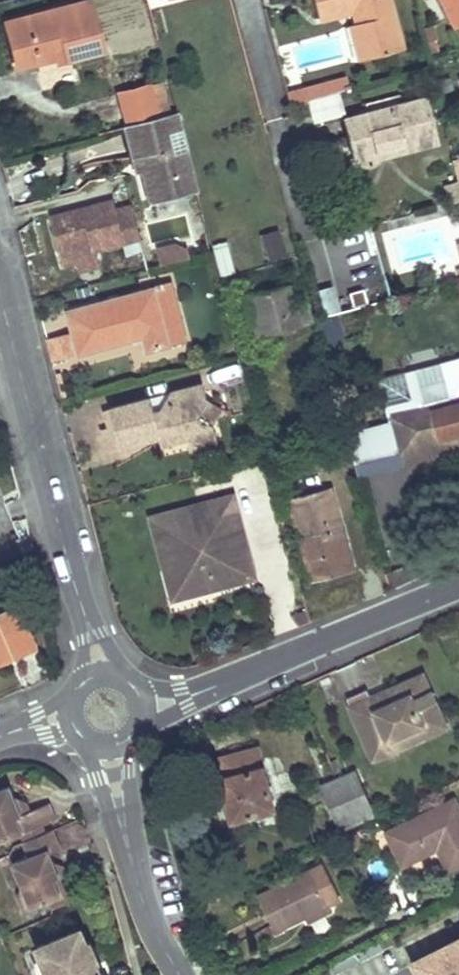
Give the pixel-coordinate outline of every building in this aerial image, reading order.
[(6,20),(18,65),(66,53),(68,59),(99,50),(86,0),(81,0),(6,20)] [(320,16),(355,7),(358,21),(369,57),(403,48),(390,0),(316,0),(320,16)] [(453,24),(458,21),(458,0),(441,0),(453,24)] [(369,57),(358,21),(345,24),(355,61),(369,57)] [(285,87),(288,103),(305,100),(308,120),(345,114),(339,78),(285,87)] [(149,85),(118,93),(126,124),(158,115),(149,85)] [(427,96),(350,117),(355,136),(349,137),(355,156),(355,159),(356,161),(357,164),(359,165),(360,167),(362,168),(365,169),(368,170),(370,170),(373,170),(375,169),(377,168),(378,166),(380,165),(381,163),(383,159),(382,156),(379,148),(390,145),(392,153),(439,140),(427,96)] [(126,124),(123,125),(131,156),(138,155),(141,169),(142,172),(188,159),(175,111),(158,115),(126,124)] [(390,145),(379,148),(382,156),(392,153),(390,145)] [(131,156),(134,171),(141,169),(138,155),(131,156)] [(188,159),(142,172),(144,181),(175,197),(196,191),(188,159)] [(446,174),(453,203),(458,201),(458,170),(446,174)] [(144,181),(148,204),(175,197),(144,181)] [(114,200),(51,217),(60,249),(91,241),(94,249),(140,238),(131,204),(117,208),(114,200)] [(266,258),(283,254),(277,229),(260,233),(266,258)] [(212,244),(219,274),(234,271),(226,241),(212,244)] [(181,244),(158,250),(162,264),(191,256),(190,251),(181,244)] [(287,283),(249,294),(260,336),(312,322),(307,302),(293,304),(287,283)] [(155,288),(137,293),(152,350),(170,344),(155,288)] [(137,293),(69,311),(80,354),(144,337),(148,351),(152,350),(137,293)] [(336,318),(319,322),(324,343),(341,339),(336,318)] [(149,399),(109,410),(113,424),(120,448),(160,438),(159,432),(170,429),(189,441),(191,450),(218,443),(213,425),(199,416),(207,402),(203,385),(171,393),(161,412),(153,414),(149,399)] [(392,416),(393,422),(414,416),(422,447),(458,438),(458,398),(392,416)] [(199,416),(213,425),(221,410),(207,402),(199,416)] [(414,416),(393,422),(401,453),(422,447),(414,416)] [(120,448),(113,424),(97,428),(103,452),(120,448)] [(159,432),(160,438),(162,448),(189,441),(170,429),(159,432)] [(332,486),(289,498),(311,582),(354,570),(332,486)] [(242,536),(232,498),(199,507),(200,510),(194,512),(212,583),(217,581),(214,572),(239,565),(234,545),(222,548),(221,542),(242,536)] [(212,583),(194,512),(186,514),(185,510),(154,519),(158,532),(162,531),(165,541),(160,542),(174,593),(212,583)] [(251,572),(242,536),(221,542),(222,548),(234,545),(239,565),(214,572),(217,581),(251,572)] [(0,549),(0,562),(1,563),(22,553),(17,541),(0,549)] [(0,613),(0,660),(37,644),(20,604),(0,613)] [(370,697),(366,689),(345,698),(372,758),(393,749),(388,738),(421,724),(426,735),(445,726),(422,674),(402,682),(405,689),(373,703),(370,697)] [(405,689),(402,682),(370,697),(373,703),(405,689)] [(393,749),(426,735),(421,724),(388,738),(393,749)] [(258,748),(222,758),(227,777),(232,798),(228,799),(233,819),(276,809),(258,748)] [(355,772),(324,785),(337,816),(368,803),(355,772)] [(227,777),(222,779),(228,799),(232,798),(227,777)] [(50,798),(32,806),(23,810),(16,794),(10,782),(0,787),(0,838),(20,830),(42,819),(57,813),(50,798)] [(32,806),(28,797),(16,794),(23,810),(32,806)] [(386,833),(401,864),(437,846),(449,870),(458,865),(458,815),(452,801),(386,833)] [(368,803),(337,816),(342,828),(374,815),(368,803)] [(276,809),(233,819),(234,824),(277,813),(276,809)] [(42,819),(20,830),(23,839),(46,829),(42,819)] [(61,843),(54,826),(46,829),(23,839),(30,856),(7,866),(12,879),(10,886),(20,908),(43,898),(61,891),(49,862),(44,851),(61,843)] [(49,862),(61,891),(67,888),(57,865),(49,862)] [(324,863),(311,870),(329,905),(341,898),(324,863)] [(311,870),(262,894),(278,929),(307,915),(329,905),(311,870)] [(67,888),(61,891),(43,898),(49,913),(57,909),(73,902),(67,888)] [(329,905),(307,915),(310,921),(331,910),(329,905)] [(91,940),(88,941),(83,929),(75,932),(75,931),(38,947),(50,974),(102,974),(97,965),(100,964),(91,940)]
